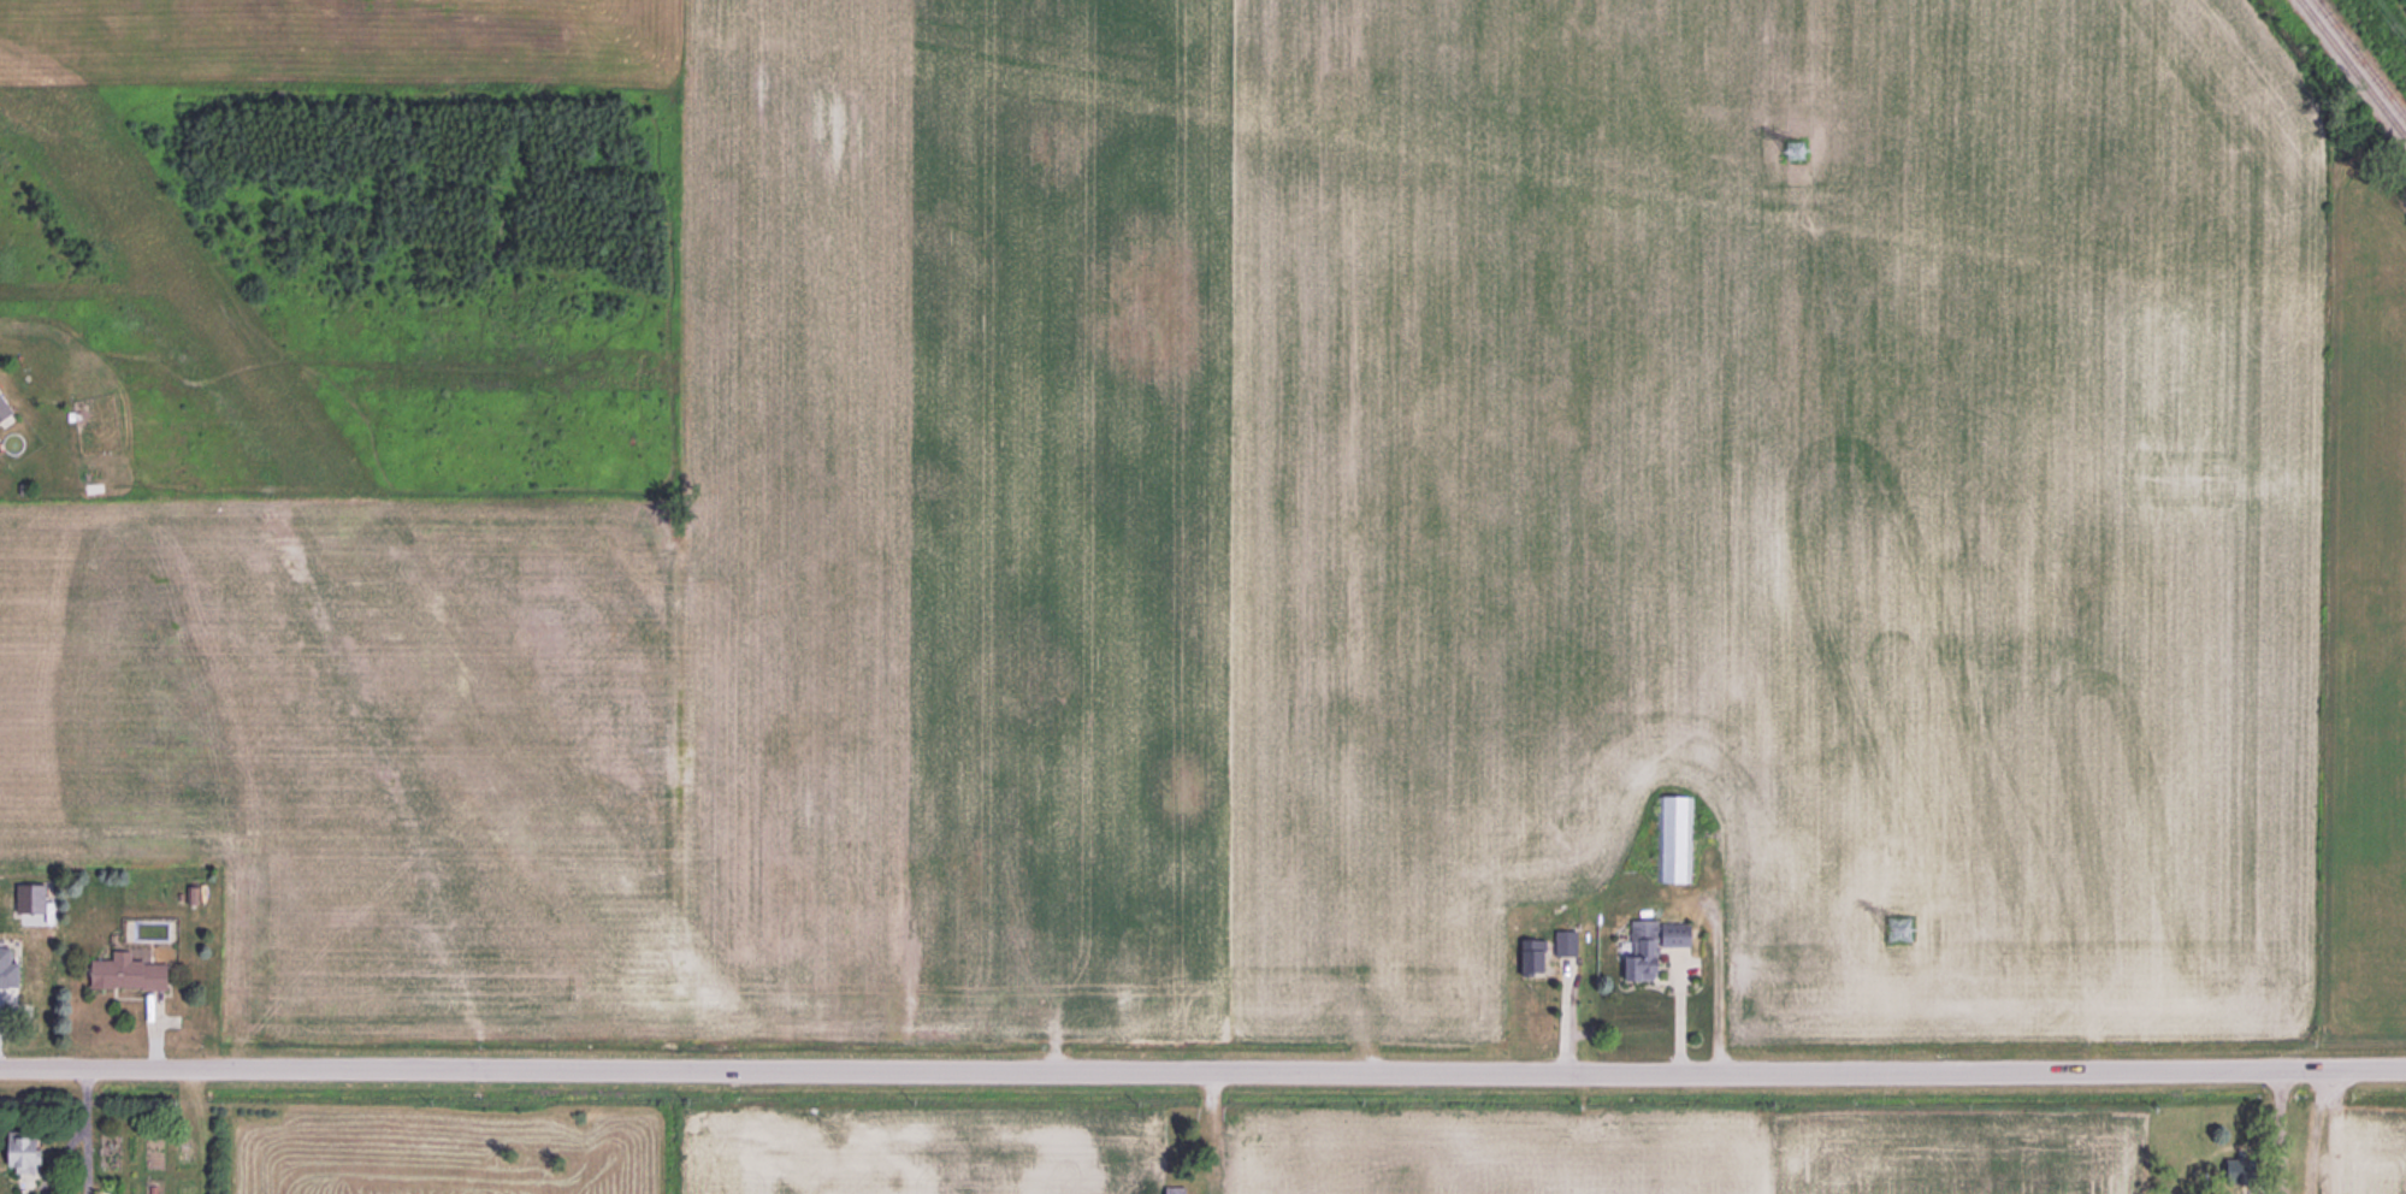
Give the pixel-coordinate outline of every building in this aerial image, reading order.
[(12,412),(0,421),(0,395),(12,412)] [(1690,798),(1690,880),(1655,880),(1656,797),(1690,798)] [(1687,926),(1687,946),(1655,946),(1654,956),(1651,956),(1651,979),(1634,979),(1634,981),(1620,981),(1620,957),(1633,958),(1634,940),(1628,940),(1628,921),(1656,921),(1656,926),(1687,926)] [(1576,932),(1576,956),(1555,956),(1555,932),(1576,932)] [(1519,940),(1519,971),(1541,971),(1541,951),(1545,951),(1545,940),(1519,940)] [(93,959),(93,988),(114,988),(114,986),(143,986),(143,989),(167,989),(167,964),(144,964),(144,960),(131,960),(131,952),(114,952),(114,959),(93,959)] [(41,1133),(11,1133),(11,1168),(18,1168),(18,1175),(41,1175),(41,1133)] [(2244,1185),(2244,1161),(2223,1161),(2223,1185),(2244,1185)]
